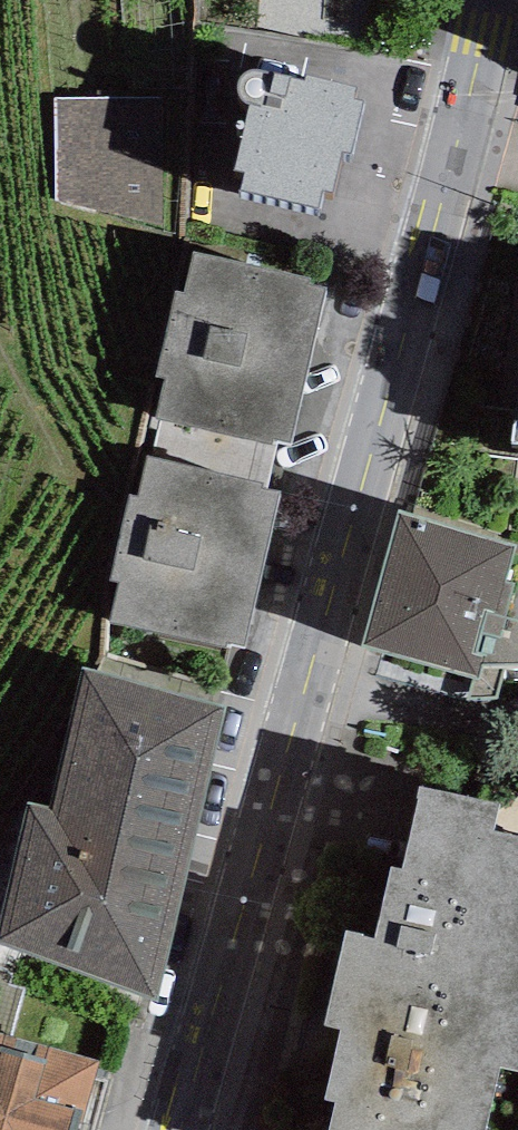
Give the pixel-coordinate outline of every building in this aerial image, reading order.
[(245,104),(250,105),(235,169),(245,172),(241,190),(321,209),(326,190),(334,192),(344,153),(352,155),(364,100),(355,98),(357,88),(305,75),(304,79),(274,72),(270,70),(262,70),(253,70),(247,71),(241,75),(238,80),(236,85),(237,92),(239,97),(242,100),(245,104)] [(163,97),(57,96),(56,200),(162,229),(163,97)] [(280,441),(291,443),(327,288),(310,284),(311,278),(195,251),(185,293),(175,291),(155,377),(165,380),(156,418),(161,419),(274,446),(275,440),(280,441)] [(274,446),(161,419),(152,456),(264,482),(263,487),(269,489),(280,441),(275,440),(274,446)] [(228,643),(244,647),(280,491),(269,489),(263,487),(264,482),(152,456),(148,455),(138,497),(128,494),(108,581),(118,583),(109,622),(227,649),(228,643)] [(482,665),(498,666),(511,665),(517,665),(517,620),(505,617),(515,583),(505,581),(515,544),(399,511),(362,645),(478,677),(482,665)] [(81,669),(51,807),(28,803),(0,925),(0,943),(158,1002),(223,708),(81,669)] [(334,978),(517,1020),(517,837),(495,831),(501,806),(422,788),(403,871),(390,868),(374,939),(345,932),(334,978)] [(334,978),(323,1026),(341,1030),(324,1102),(336,1105),(330,1129),(484,1129),(500,1066),(517,1071),(517,1020),(334,978)] [(28,1041),(0,1033),(0,1129),(4,1129),(28,1041)] [(28,1041),(4,1129),(93,1129),(106,1085),(92,1082),(99,1060),(28,1041)]
